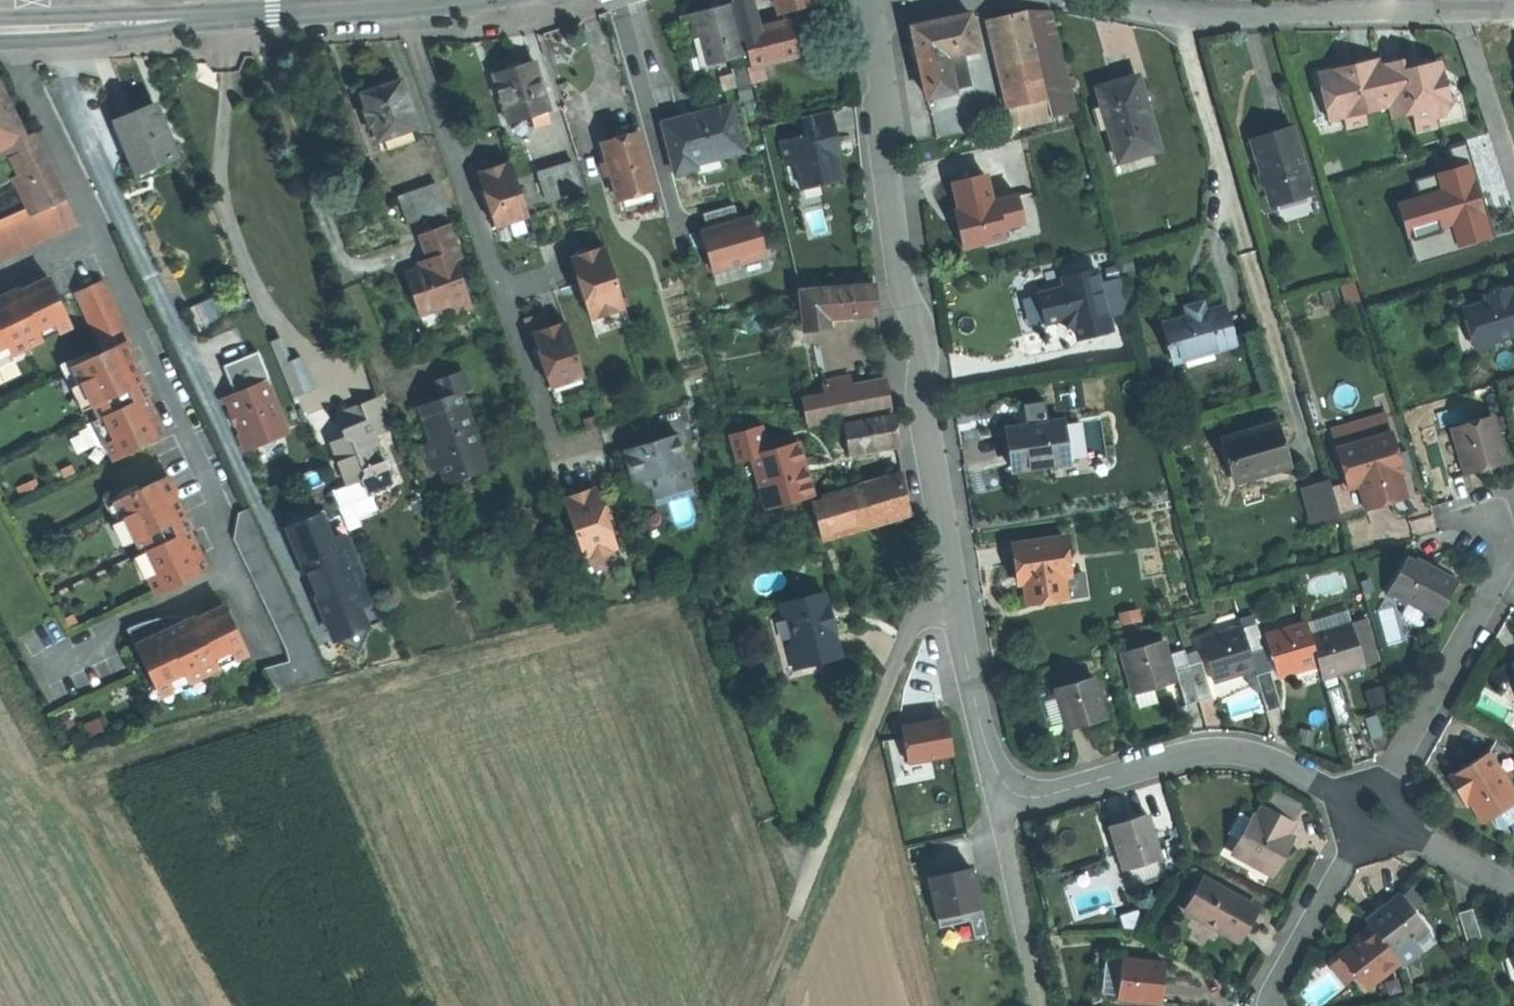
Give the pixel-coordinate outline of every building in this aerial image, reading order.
[(742,18),(755,14),(751,0),(739,0),(742,18)] [(820,0),(783,0),(787,11),(820,1),(820,0)] [(748,53),(735,2),(715,8),(690,14),(696,34),(706,32),(714,62),(748,53)] [(1040,61),(1030,18),(1029,13),(1008,18),(989,23),(1000,71),(1040,61)] [(1078,114),(1054,13),(1030,18),(1040,61),(1054,120),(1078,114)] [(742,18),(745,31),(748,31),(758,28),(755,14),(742,18)] [(971,16),(940,23),(948,60),(979,52),(971,16)] [(757,64),(769,61),(805,52),(796,18),(758,28),(748,31),(757,64)] [(948,60),(940,23),(914,29),(922,64),(930,100),(956,94),(948,60)] [(517,123),(534,117),(555,110),(557,110),(541,60),(521,66),(501,73),(517,123)] [(752,65),(756,80),(773,76),(769,61),(757,64),(752,65)] [(1054,120),(1040,61),(1000,71),(1009,109),(1018,107),(1023,127),(1054,120)] [(1318,78),(1329,126),(1344,122),(1347,133),(1368,128),(1365,117),(1390,111),(1392,122),(1412,117),(1417,136),(1438,131),(1436,122),(1445,120),(1455,104),(1449,101),(1435,93),(1444,80),(1427,68),(1413,72),(1403,74),(1401,64),(1381,69),(1380,63),(1349,71),(1318,78)] [(1441,65),(1427,68),(1444,80),(1441,65)] [(378,123),(385,140),(420,127),(424,126),(415,103),(407,79),(368,93),(373,109),(378,123)] [(1444,80),(1435,93),(1449,101),(1444,80)] [(24,132),(0,81),(0,149),(7,145),(26,136),(24,132)] [(1118,87),(1099,93),(1104,110),(1091,114),(1098,134),(1103,133),(1106,143),(1113,141),(1121,165),(1160,153),(1138,81),(1118,87)] [(702,164),(705,163),(704,159),(729,152),(729,151),(751,145),(739,101),(694,114),(669,120),(683,169),(702,164)] [(163,105),(145,113),(148,118),(166,110),(163,105)] [(1018,107),(1009,109),(1014,129),(1023,127),(1018,107)] [(843,137),(836,108),(807,115),(811,132),(786,138),(792,163),(802,160),(805,172),(811,176),(821,173),(823,183),(849,177),(843,152),(843,151),(839,152),(836,139),(843,137)] [(148,118),(145,113),(139,116),(123,122),(145,172),(166,163),(185,155),(166,110),(148,118)] [(555,110),(534,117),(537,127),(558,120),(555,110)] [(420,127),(385,140),(388,150),(423,137),(420,127)] [(31,196),(59,183),(32,128),(24,132),(26,136),(7,145),(20,174),(31,196)] [(625,196),(662,184),(646,131),(609,142),(614,160),(618,173),(625,196)] [(1310,196),(1290,135),(1271,141),(1251,147),(1270,209),(1310,196)] [(845,144),(843,137),(836,139),(839,152),(843,151),(843,152),(847,151),(845,144)] [(20,174),(7,145),(0,149),(0,184),(20,174)] [(704,159),(705,163),(702,164),(705,173),(733,165),(729,152),(704,159)] [(589,188),(580,160),(546,170),(555,198),(589,188)] [(613,175),(618,173),(614,160),(609,161),(611,170),(613,175)] [(1416,261),(1494,238),(1471,161),(1417,177),(1422,194),(1398,201),(1416,261)] [(502,227),(535,216),(517,162),(484,174),(502,227)] [(166,163),(145,172),(148,179),(169,170),(166,163)] [(1026,225),(1018,190),(994,196),(987,169),(945,178),(961,251),(1008,241),(1005,229),(1026,225)] [(811,176),(805,172),(809,186),(823,183),(821,173),(811,176)] [(453,208),(443,182),(405,196),(415,222),(453,208)] [(39,213),(66,199),(59,183),(31,196),(39,213)] [(77,221),(66,199),(39,213),(31,196),(0,211),(0,259),(77,221)] [(752,211),(697,229),(713,274),(767,256),(752,211)] [(455,223),(427,233),(436,258),(436,260),(432,268),(429,269),(413,275),(427,314),(451,306),(459,307),(461,313),(479,306),(462,258),(467,256),(455,223)] [(599,318),(633,307),(614,248),(579,259),(587,282),(599,318)] [(426,262),(429,269),(432,268),(436,260),(436,258),(430,260),(426,262)] [(1130,312),(1122,281),(1101,286),(1097,272),(1065,280),(1067,290),(1041,297),(1048,324),(1064,320),(1069,323),(1077,328),(1080,339),(1110,332),(1112,328),(1109,317),(1130,312)] [(9,342),(14,352),(45,337),(40,327),(68,314),(50,276),(22,289),(21,287),(9,293),(0,297),(0,346),(9,342)] [(106,349),(128,338),(132,335),(104,278),(77,291),(106,349)] [(808,288),(811,326),(836,324),(835,314),(856,312),(884,310),(882,282),(808,288)] [(1354,283),(1343,287),(1352,317),(1345,318),(1352,339),(1370,334),(1354,283)] [(1503,292),(1496,294),(1498,301),(1511,297),(1509,290),(1503,292)] [(1496,294),(1483,298),(1485,305),(1462,313),(1467,331),(1475,329),(1481,349),(1513,339),(1513,296),(1511,297),(1498,301),(1496,294)] [(220,326),(208,302),(196,307),(207,331),(220,326)] [(1188,311),(1191,320),(1208,315),(1205,306),(1188,311)] [(1208,315),(1191,320),(1166,327),(1178,367),(1239,350),(1232,328),(1227,309),(1208,315)] [(592,375),(574,322),(540,333),(558,386),(592,375)] [(1475,329),(1467,331),(1474,352),(1481,349),(1475,329)] [(136,356),(128,338),(106,349),(75,363),(95,403),(97,402),(103,414),(104,415),(106,414),(116,435),(109,439),(118,456),(169,431),(149,392),(151,391),(144,377),(134,357),(136,356)] [(316,389),(306,354),(285,360),(279,340),(276,341),(291,396),(316,389)] [(0,346),(0,366),(17,358),(14,352),(9,342),(0,346)] [(281,401),(284,395),(279,383),(276,383),(275,381),(277,376),(266,352),(232,366),(244,395),(236,398),(242,411),(240,413),(242,419),(245,425),(247,424),(251,433),(258,448),(294,433),(281,401)] [(479,431),(483,430),(468,389),(476,386),(469,369),(442,379),(449,396),(438,400),(428,404),(441,439),(433,442),(443,468),(450,465),(456,481),(496,467),(488,443),(483,444),(479,431)] [(854,388),(857,387),(855,374),(832,379),(835,392),(854,388)] [(900,406),(895,379),(857,387),(854,388),(857,415),(900,406)] [(857,415),(854,388),(835,392),(842,418),(857,415)] [(835,392),(812,398),(818,423),(842,418),(835,392)] [(370,479),(376,482),(379,489),(401,480),(382,434),(402,425),(390,394),(362,406),(344,413),(353,435),(351,442),(342,445),(358,484),(370,479)] [(857,450),(905,440),(903,426),(901,411),(851,421),(837,424),(839,437),(853,434),(857,450)] [(101,444),(109,439),(116,435),(106,414),(104,415),(103,414),(90,421),(101,444)] [(1399,432),(1395,416),(1344,431),(1348,447),(1399,432)] [(1476,470),(1496,464),(1494,459),(1513,453),(1503,419),(1464,430),(1476,470)] [(1070,462),(1063,421),(1010,430),(1013,451),(1016,471),(1070,462)] [(1260,429),(1262,435),(1262,438),(1292,431),(1289,422),(1260,429)] [(769,423),(737,433),(745,460),(761,455),(776,505),(822,491),(806,440),(777,448),(769,423)] [(483,444),(488,443),(483,430),(479,431),(483,444)] [(1262,438),(1262,435),(1239,441),(1249,483),(1301,470),(1295,446),(1292,431),(1262,438)] [(1402,431),(1399,432),(1348,447),(1347,447),(1357,482),(1368,479),(1376,508),(1396,502),(1415,497),(1410,480),(1416,478),(1402,431)] [(644,482),(660,477),(666,496),(699,486),(695,473),(690,459),(693,458),(685,432),(634,448),(644,482)] [(258,448),(251,433),(246,435),(253,450),(258,448)] [(353,435),(340,440),(342,445),(351,442),(353,435)] [(1496,464),(1505,462),(1513,459),(1513,457),(1513,453),(1494,459),(1496,464)] [(690,459),(695,473),(701,470),(700,465),(698,459),(693,458),(690,459)] [(181,491),(172,473),(121,499),(140,538),(142,537),(148,550),(149,550),(150,549),(161,571),(154,574),(154,575),(163,592),(214,567),(195,528),(196,528),(190,516),(178,492),(181,491)] [(863,490),(864,496),(821,505),(829,536),(917,509),(911,475),(863,490)] [(376,482),(370,479),(375,491),(379,489),(376,482)] [(1344,523),(1332,482),(1305,490),(1317,531),(1344,523)] [(571,498),(592,557),(626,545),(604,486),(571,498)] [(1317,531),(1305,490),(1294,493),(1307,535),(1317,531)] [(369,649),(379,626),(368,600),(376,597),(380,587),(360,538),(350,534),(342,537),(331,511),(306,502),(300,518),(353,643),(369,649)] [(246,512),(241,537),(266,524),(257,506),(246,512)] [(332,611),(345,641),(353,643),(300,518),(296,526),(308,553),(332,611)] [(294,660),(305,684),(311,681),(340,675),(328,651),(299,592),(266,524),(241,537),(295,647),(297,659),(294,660)] [(1066,597),(1062,577),(1068,576),(1061,538),(1012,548),(1016,569),(1019,585),(1025,584),(1028,604),(1066,597)] [(149,550),(148,550),(135,556),(147,579),(154,575),(154,574),(161,571),(150,549),(149,550)] [(1431,571),(1407,557),(1385,595),(1405,606),(1408,601),(1430,613),(1436,617),(1455,584),(1431,571)] [(1081,573),(1068,576),(1062,577),(1066,597),(1085,593),(1081,573)] [(798,616),(805,642),(810,661),(826,657),(831,659),(850,654),(847,641),(843,629),(846,628),(843,617),(839,614),(832,589),(789,601),(793,614),(798,616)] [(1408,601),(1405,606),(1401,613),(1402,618),(1418,626),(1424,625),(1430,613),(1408,601)] [(190,669),(195,678),(226,663),(221,653),(249,639),(231,602),(204,616),(202,613),(193,618),(172,629),(165,616),(148,620),(135,627),(163,683),(190,669)] [(1308,627),(1312,639),(1354,626),(1349,613),(1308,626),(1308,627)] [(1369,622),(1354,626),(1365,664),(1381,659),(1369,622)] [(1250,650),(1243,626),(1203,638),(1213,672),(1223,668),(1226,675),(1237,672),(1255,666),(1250,650)] [(1354,626),(1312,639),(1319,663),(1321,668),(1329,665),(1332,674),(1334,673),(1350,668),(1365,664),(1354,626)] [(1312,639),(1308,627),(1267,639),(1276,668),(1286,665),(1288,672),(1300,669),(1319,663),(1312,639)] [(805,642),(797,644),(804,667),(831,659),(826,657),(810,661),(805,642)] [(1264,646),(1250,650),(1255,666),(1258,675),(1272,670),(1264,646)] [(1155,687),(1165,684),(1163,677),(1173,674),(1167,654),(1125,666),(1133,694),(1155,687)] [(1203,659),(1177,667),(1188,703),(1214,695),(1203,659)] [(272,666),(278,691),(303,684),(305,684),(294,660),(272,666)] [(1286,665),(1276,668),(1278,675),(1288,672),(1286,665)] [(1329,665),(1321,668),(1324,676),(1332,674),(1329,665)] [(1223,668),(1213,672),(1215,679),(1226,675),(1223,668)] [(162,695),(195,678),(190,669),(163,683),(157,686),(162,695)] [(1283,706),(1272,670),(1258,675),(1269,710),(1283,706)] [(1337,684),(1334,673),(1332,674),(1324,676),(1327,687),(1337,684)] [(1163,677),(1165,684),(1175,681),(1173,674),(1163,677)] [(1106,717),(1094,677),(1056,687),(1067,728),(1086,723),(1106,717)] [(1327,687),(1338,724),(1352,720),(1340,683),(1337,684),(1327,687)] [(1383,734),(1377,711),(1367,714),(1374,737),(1383,734)] [(948,717),(900,721),(904,762),(952,758),(948,717)] [(1448,779),(1458,795),(1462,792),(1472,808),(1482,825),(1489,820),(1513,805),(1513,796),(1488,754),(1448,779)] [(1276,792),(1268,808),(1290,820),(1299,805),(1276,792)] [(1274,875),(1291,845),(1283,840),(1287,834),(1294,822),(1290,820),(1268,808),(1263,805),(1235,854),(1274,875)] [(1489,820),(1495,829),(1501,831),(1513,823),(1513,805),(1489,820)] [(1161,858),(1146,812),(1126,819),(1110,824),(1125,869),(1161,858)] [(1283,840),(1291,845),(1295,838),(1291,836),(1287,834),(1283,840)] [(975,936),(987,934),(975,865),(928,874),(937,926),(972,919),(975,936)] [(1183,908),(1187,910),(1205,879),(1201,877),(1183,908)] [(1187,910),(1236,938),(1254,907),(1205,879),(1187,910)] [(1410,890),(1402,896),(1413,910),(1421,904),(1410,890)] [(1385,907),(1369,921),(1374,928),(1395,954),(1414,939),(1427,929),(1428,928),(1413,910),(1402,896),(1401,895),(1385,907)] [(1254,907),(1236,938),(1241,941),(1250,925),(1258,909),(1254,907)] [(1475,911),(1461,915),(1469,943),(1483,939),(1475,911)] [(1367,988),(1401,961),(1395,954),(1374,928),(1356,943),(1341,954),(1343,957),(1356,973),(1367,988)] [(1436,941),(1427,929),(1414,939),(1423,951),(1436,941)] [(1404,966),(1423,951),(1414,939),(1395,954),(1401,961),(1404,966)] [(1356,973),(1343,957),(1333,964),(1346,981),(1356,973)] [(1162,982),(1164,963),(1122,958),(1118,998),(1159,1002),(1162,982)] [(1115,962),(1104,962),(1104,995),(1116,995),(1115,962)] [(1389,1001),(1386,988),(1371,993),(1375,1005),(1389,1001)]
